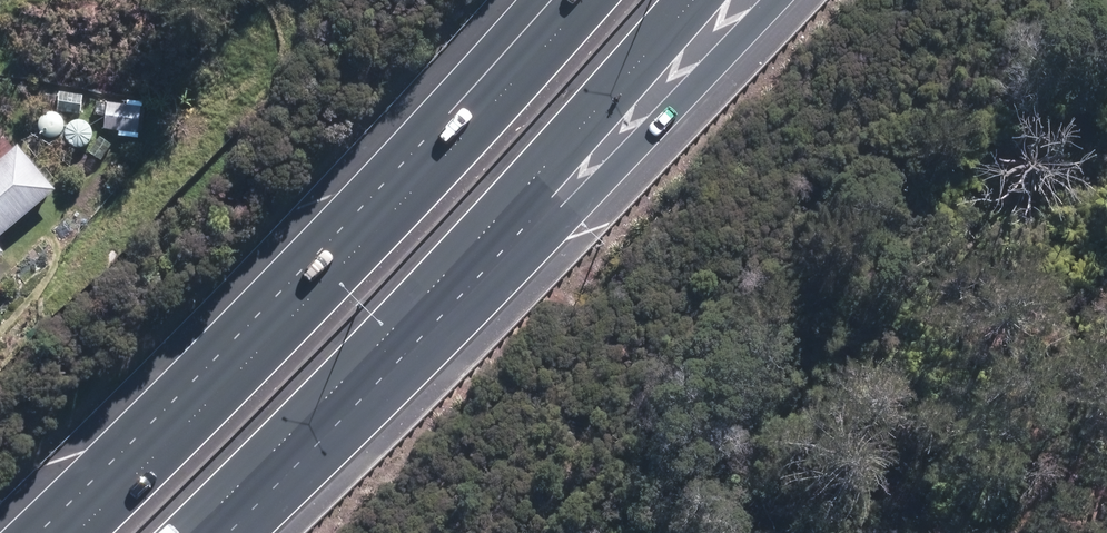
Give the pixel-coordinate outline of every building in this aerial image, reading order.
[(143,136),(145,101),(105,98),(104,126),(117,126),(116,135),(143,136)] [(40,129),(42,133),(46,136),(50,137),(55,138),(60,136),(64,133),(66,129),(68,125),(67,120),(65,116),(62,112),(58,110),(53,109),(49,110),(45,112),(41,115),(39,119),(39,124),(40,129)] [(69,138),(71,142),(75,145),(80,147),(84,147),(89,146),(93,143),(95,139),(97,135),(96,130),(95,125),(91,122),(87,120),(83,119),(78,119),(74,121),(71,125),(69,129),(68,134),(69,138)] [(59,184),(21,141),(0,160),(0,159),(0,237),(59,184)] [(10,250),(0,239),(0,259),(10,250)]
